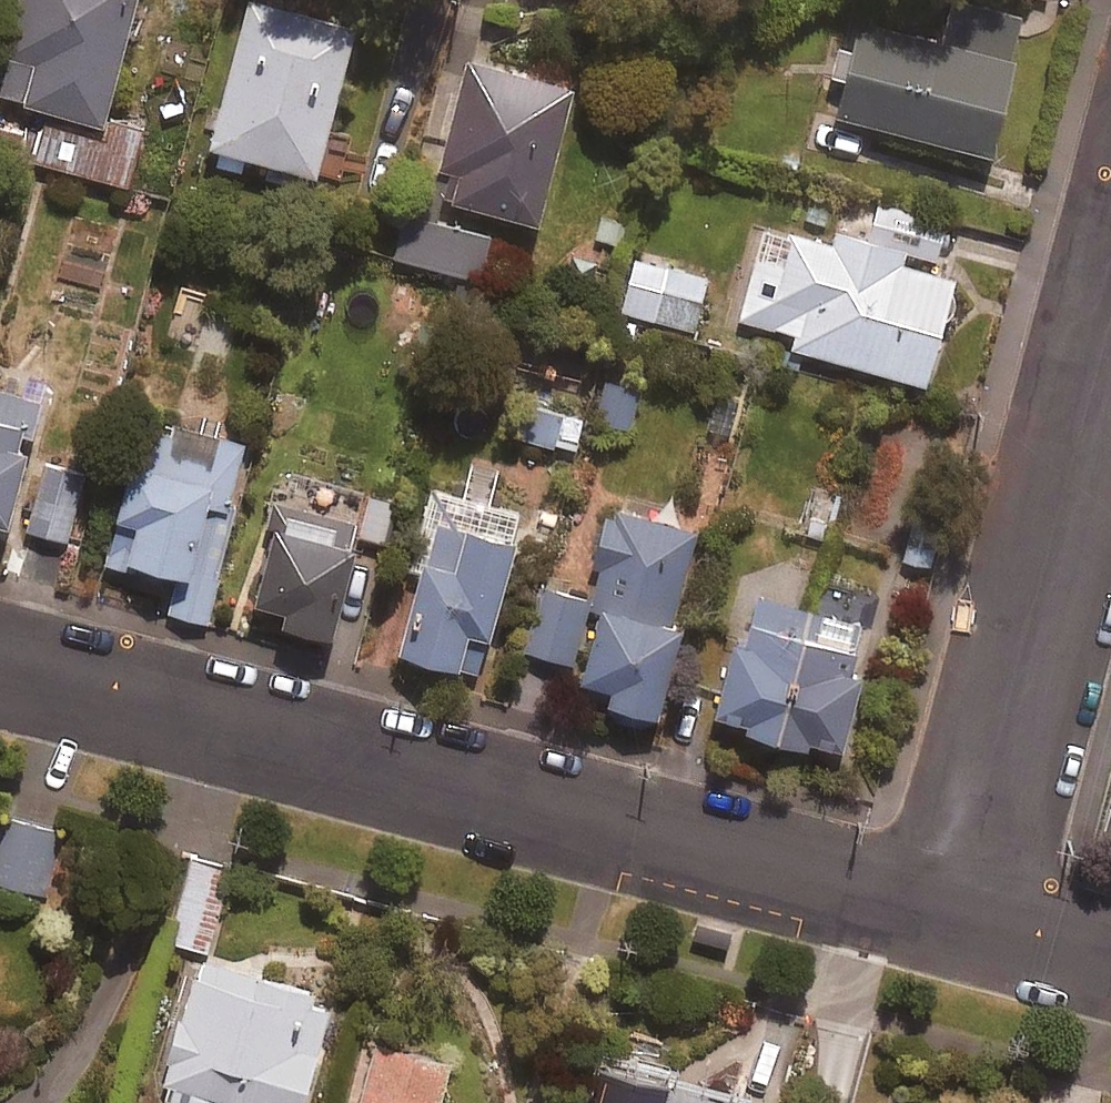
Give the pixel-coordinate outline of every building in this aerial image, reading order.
[(0,71),(0,93),(103,123),(139,0),(21,0),(0,71)] [(212,145),(317,173),(357,27),(256,0),(251,0),(212,145)] [(961,0),(942,0),(933,37),(863,21),(841,116),(995,151),(1027,15),(961,0)] [(574,88),(471,62),(445,167),(451,169),(443,198),(541,223),(574,88)] [(107,140),(40,120),(29,156),(127,186),(143,131),(113,122),(107,140)] [(0,128),(0,160),(9,162),(18,133),(0,128)] [(947,221),(888,205),(878,240),(839,229),(835,244),(794,233),(785,265),(757,258),(741,318),(791,331),(787,345),(928,383),(960,266),(937,259),(947,221)] [(493,242),(449,231),(439,267),(513,287),(521,258),(490,249),(493,242)] [(710,276),(636,258),(623,311),(696,329),(710,276)] [(641,388),(601,379),(590,424),(630,434),(641,388)] [(0,390),(0,528),(6,529),(42,401),(0,390)] [(581,417),(533,406),(526,438),(574,449),(581,417)] [(136,574),(139,563),(178,572),(168,612),(208,622),(253,442),(146,415),(107,567),(136,574)] [(86,473),(44,462),(26,529),(67,540),(86,473)] [(525,512),(430,487),(409,569),(420,572),(399,651),(483,673),(525,512)] [(284,504),(257,599),(288,608),(284,621),(334,635),(358,548),(348,545),(354,524),(284,504)] [(710,536),(606,508),(591,563),(601,566),(591,602),(603,606),(583,680),(612,688),(608,701),(659,715),(710,536)] [(945,519),(912,510),(899,556),(933,565),(945,519)] [(589,598),(541,584),(522,648),(571,662),(589,598)] [(716,714),(750,723),(748,733),(806,748),(809,738),(844,747),(862,680),(853,677),(866,628),(762,600),(746,661),(731,657),(716,714)] [(11,812),(0,853),(0,883),(43,895),(62,826),(11,812)] [(231,869),(192,859),(171,943),(210,953),(231,869)] [(195,960),(159,1099),(174,1102),(304,1102),(332,995),(195,960)] [(452,1060),(374,1041),(359,1102),(441,1102),(452,1060)] [(601,1066),(590,1102),(733,1102),(601,1066)]
